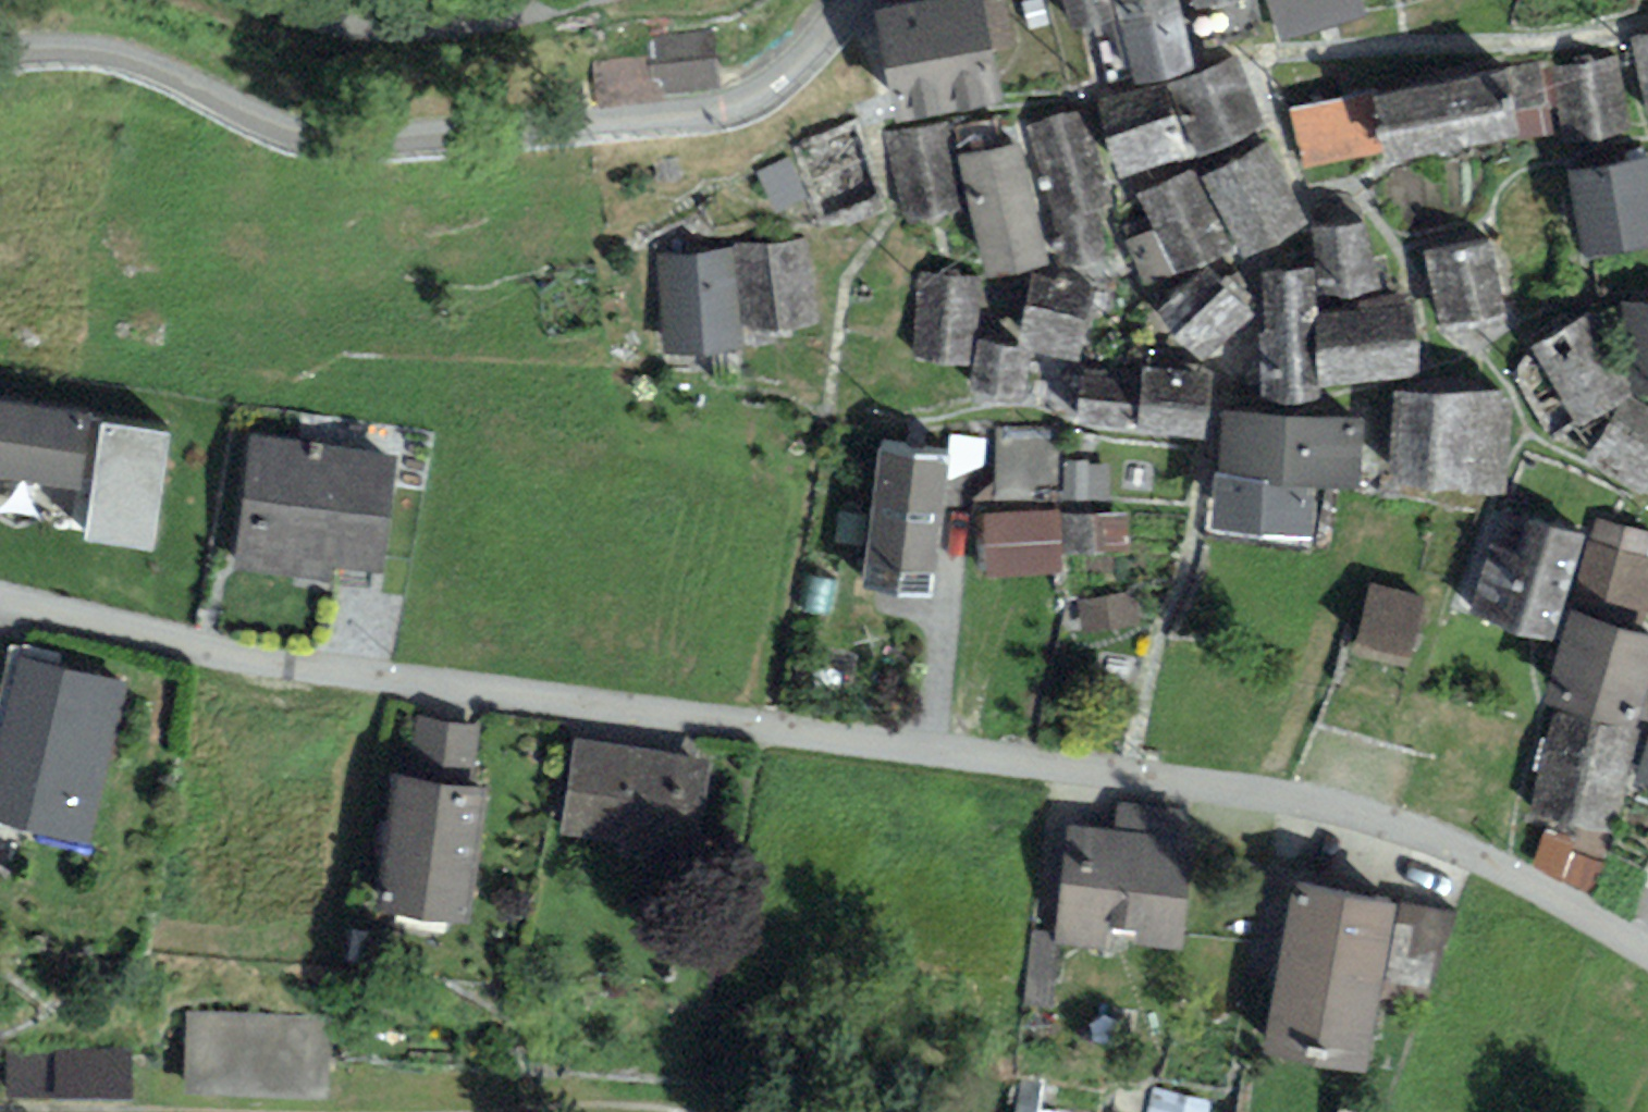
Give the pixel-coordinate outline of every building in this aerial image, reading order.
[(992,50),(1015,46),(1006,0),(986,0),(982,1),(982,0),(934,0),(875,11),(895,124),(1001,104),(992,50)] [(1112,0),(1063,0),(1073,35),(1119,22),(1112,0)] [(1119,22),(1182,6),(1180,0),(1112,0),(1119,22)] [(1239,0),(1193,0),(1197,13),(1239,0)] [(1279,45),(1367,19),(1361,0),(1266,0),(1279,45)] [(1119,22),(1135,84),(1198,67),(1182,6),(1119,22)] [(1630,38),(1647,121),(1647,34),(1630,38)] [(1168,84),(1191,157),(1265,124),(1237,56),(1168,84)] [(1617,57),(1551,68),(1564,145),(1631,132),(1617,57)] [(1553,133),(1537,63),(1378,98),(1372,99),(1383,154),(1386,165),(1519,136),(1520,140),(1553,133)] [(1098,109),(1120,179),(1191,157),(1168,84),(1098,109)] [(1372,99),(1378,98),(1377,93),(1291,111),(1304,171),(1383,154),(1372,99)] [(1086,110),(1026,127),(1054,223),(1096,211),(1113,206),(1086,110)] [(962,211),(946,121),(885,132),(901,222),(962,211)] [(855,123),(796,146),(822,216),(882,194),(855,123)] [(1020,141),(957,155),(986,280),(1049,266),(1020,141)] [(1267,143),(1202,177),(1244,257),(1309,223),(1267,143)] [(1585,261),(1647,247),(1647,158),(1569,173),(1585,261)] [(1193,168),(1138,197),(1154,228),(1123,244),(1148,292),(1234,248),(1193,168)] [(1110,257),(1096,211),(1054,223),(1068,269),(1110,257)] [(1367,225),(1312,227),(1315,271),(1316,315),(1358,312),(1357,300),(1381,299),(1380,259),(1370,259),(1367,225)] [(806,238),(734,247),(742,330),(815,323),(806,238)] [(1491,238),(1424,251),(1438,327),(1505,314),(1491,238)] [(742,330),(734,247),(656,254),(666,355),(744,348),(742,330)] [(1256,317),(1206,267),(1156,315),(1206,366),(1256,317)] [(1261,272),(1262,336),(1316,334),(1316,315),(1315,271),(1261,272)] [(980,276),(917,273),(913,362),(971,364),(972,332),(978,332),(980,276)] [(1094,286),(1031,274),(1018,347),(1031,350),(1030,355),(1079,363),(1094,286)] [(1358,312),(1316,315),(1316,334),(1317,388),(1418,376),(1410,297),(1381,299),(1357,300),(1358,312)] [(1622,304),(1624,333),(1631,333),(1635,395),(1647,394),(1647,302),(1622,304)] [(1533,347),(1577,429),(1590,454),(1583,461),(1647,502),(1647,500),(1647,407),(1631,396),(1594,314),(1533,347)] [(1317,388),(1316,334),(1262,336),(1264,403),(1318,401),(1317,388)] [(1018,347),(978,339),(967,391),(1021,402),(1030,355),(1031,350),(1018,347)] [(1074,425),(1134,433),(1142,374),(1083,366),(1074,425)] [(1210,375),(1142,368),(1142,374),(1134,433),(1203,441),(1210,375)] [(1391,490),(1506,494),(1510,393),(1395,389),(1391,490)] [(0,402),(0,481),(90,493),(99,423),(100,415),(0,402)] [(1365,419),(1222,411),(1217,474),(1269,478),(1268,485),(1316,489),(1361,491),(1365,419)] [(169,433),(99,423),(90,493),(83,543),(152,553),(169,433)] [(250,436),(232,569),(332,582),(334,568),(382,574),(397,455),(250,436)] [(952,456),(880,448),(862,591),(934,600),(952,456)] [(1312,540),(1316,489),(1268,485),(1269,478),(1217,474),(1212,532),(1312,540)] [(1060,511),(984,513),(985,576),(1061,575),(1061,554),(1060,516),(1060,511)] [(1129,514),(1060,516),(1061,554),(1130,552),(1129,514)] [(1596,519),(1569,612),(1639,633),(1645,611),(1647,612),(1647,560),(1645,559),(1647,549),(1647,533),(1596,519)] [(1552,642),(1583,537),(1528,520),(1517,554),(1491,546),(1469,618),(1552,642)] [(1369,585),(1352,652),(1408,667),(1426,600),(1369,585)] [(1569,612),(1542,705),(1553,708),(1637,733),(1647,737),(1647,636),(1639,633),(1569,612)] [(19,656),(0,737),(0,824),(90,845),(129,682),(19,656)] [(1637,733),(1553,708),(1527,817),(1612,837),(1637,733)] [(418,720),(409,778),(473,787),(481,729),(418,720)] [(576,740),(561,837),(693,858),(708,760),(576,740)] [(1647,787),(1647,745),(1635,784),(1647,787)] [(409,778),(393,776),(376,911),(471,923),(488,788),(473,787),(409,778)] [(1062,941),(1179,952),(1193,808),(1118,800),(1115,832),(1066,827),(1055,933),(1054,939),(1062,941)] [(1262,1055),(1363,1074),(1395,901),(1294,882),(1262,1055)] [(1455,915),(1402,904),(1382,1001),(1426,1006),(1455,915)] [(1052,1013),(1062,941),(1054,939),(1055,933),(1030,929),(1019,1008),(1052,1013)] [(329,1019),(187,1012),(183,1092),(325,1099),(329,1019)] [(133,1047),(8,1046),(7,1096),(132,1097),(133,1047)] [(1212,1102),(1156,1088),(1150,1111),(1210,1111),(1212,1102)]
